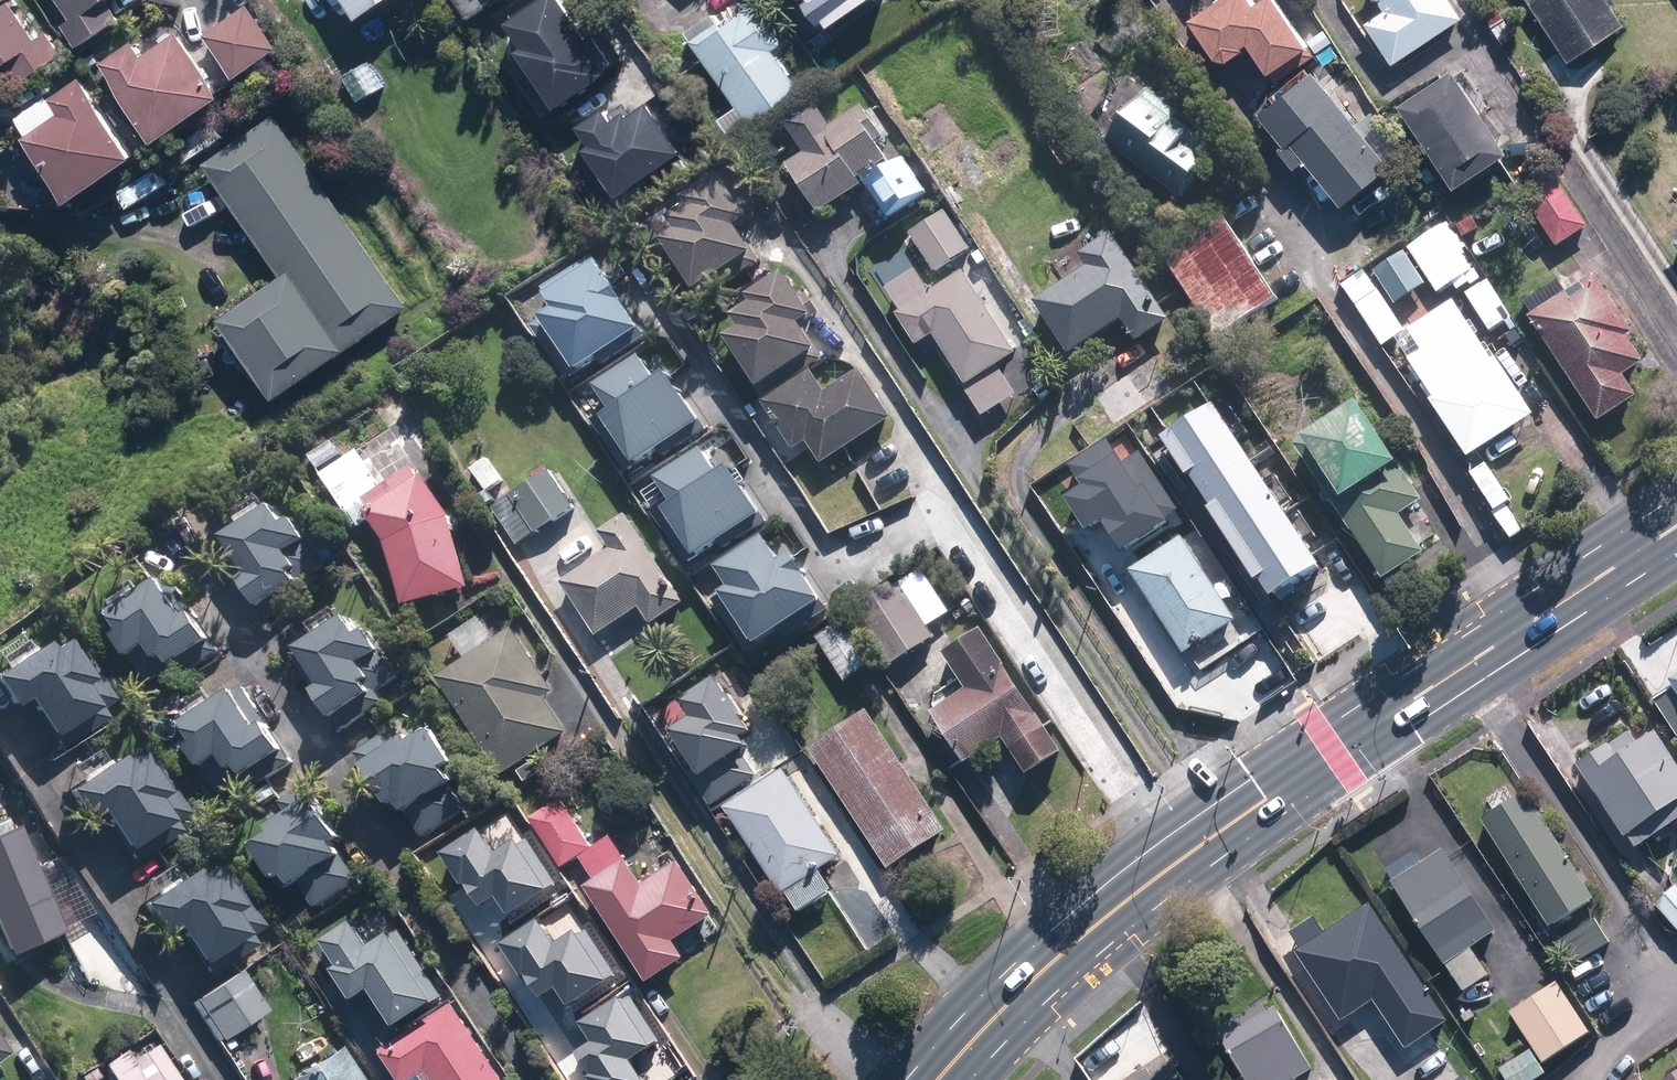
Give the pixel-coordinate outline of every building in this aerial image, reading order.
[(8,0),(0,0),(0,68),(4,66),(17,84),(60,54),(44,32),(35,38),(8,0)] [(65,17),(57,23),(73,46),(115,16),(103,0),(53,0),(65,17)] [(354,17),(380,0),(343,0),(354,17)] [(553,0),(542,0),(502,28),(517,48),(502,59),(543,116),(609,70),(585,35),(580,38),(553,0)] [(748,124),(799,90),(770,48),(781,41),(752,0),(738,9),(739,11),(720,24),(711,10),(683,30),(748,124)] [(801,7),(818,32),(865,0),(811,0),(801,7)] [(1250,0),(1215,0),(1188,17),(1215,58),(1226,59),(1240,49),(1241,47),(1247,43),(1274,84),(1314,59),(1276,0),(1260,0),(1253,5),(1250,0)] [(1445,0),(1371,0),(1379,13),(1361,25),(1388,67),(1458,20),(1445,0)] [(1565,64),(1620,27),(1602,0),(1522,0),(1565,64)] [(231,78),(276,48),(246,4),(202,33),(231,78)] [(1492,27),(1505,19),(1497,6),(1484,14),(1492,27)] [(216,95),(175,36),(140,61),(128,43),(97,64),(150,141),(216,95)] [(1505,153),(1449,70),(1395,107),(1450,189),(1505,153)] [(1340,208),(1389,169),(1311,74),(1256,119),(1282,151),(1289,145),(1340,208)] [(130,157),(81,78),(49,98),(60,116),(25,139),(63,200),(130,157)] [(1175,194),(1212,144),(1172,115),(1176,110),(1141,85),(1101,139),(1175,194)] [(816,213),(862,183),(884,217),(924,191),(901,157),(889,165),(873,142),(879,137),(859,105),(828,126),(813,102),(782,122),(802,153),(785,164),(816,213)] [(576,148),(612,199),(677,153),(644,106),(627,118),(625,114),(609,125),(599,111),(573,129),(583,143),(576,148)] [(217,314),(273,395),(407,301),(274,110),(202,160),(280,270),(217,314)] [(1552,246),(1584,226),(1548,169),(1516,189),(1552,246)] [(698,298),(761,257),(739,223),(756,212),(743,193),(734,199),(716,171),(679,194),(684,201),(663,215),(671,226),(657,236),(698,298)] [(968,249),(942,210),(907,233),(932,272),(968,249)] [(1223,218),(1164,257),(1217,339),(1277,300),(1223,218)] [(1167,316),(1110,227),(1077,249),(1085,261),(1031,296),(1066,351),(1120,316),(1134,337),(1167,316)] [(1437,296),(1471,273),(1442,228),(1407,251),(1437,296)] [(985,264),(976,249),(963,257),(972,273),(985,264)] [(551,304),(537,314),(538,316),(529,323),(562,373),(633,325),(587,256),(540,288),(551,304)] [(1015,349),(962,266),(929,286),(916,266),(885,285),(899,306),(894,309),(915,342),(932,331),(964,381),(962,381),(980,411),(1014,389),(996,361),(1015,349)] [(797,296),(779,267),(742,291),(746,298),(726,311),(733,324),(719,332),(760,395),(824,354),(801,320),(819,309),(807,290),(797,296)] [(1397,328),(1360,271),(1342,283),(1354,303),(1353,303),(1377,341),(1397,328)] [(1527,314),(1523,316),(1592,421),(1630,396),(1616,375),(1638,362),(1621,336),(1627,332),(1589,273),(1563,291),(1556,278),(1519,302),(1527,314)] [(1425,404),(1464,461),(1531,417),(1492,360),(1488,363),(1474,341),(1462,349),(1450,333),(1405,363),(1430,401),(1425,404)] [(606,405),(595,412),(627,459),(653,442),(660,452),(699,426),(661,369),(649,376),(634,355),(591,384),(606,405)] [(823,461),(893,414),(861,367),(827,390),(812,367),(763,400),(795,448),(808,439),(823,461)] [(1211,399),(1163,430),(1270,594),(1318,563),(1211,399)] [(1289,444),(1376,580),(1417,553),(1392,516),(1416,500),(1385,453),(1378,457),(1346,408),(1289,444)] [(312,470),(336,454),(328,440),(303,456),(312,470)] [(1117,463),(1102,440),(1069,463),(1082,482),(1063,495),(1085,527),(1098,518),(1118,548),(1175,511),(1135,451),(1117,463)] [(668,498),(658,505),(689,552),(715,535),(722,545),(762,519),(723,461),(711,469),(697,448),(654,477),(668,498)] [(484,491),(500,480),(484,456),(467,468),(484,491)] [(363,507),(382,535),(401,599),(468,579),(447,510),(419,469),(363,507)] [(516,543),(573,507),(549,470),(493,508),(516,543)] [(282,526),(268,506),(215,542),(266,621),(310,591),(303,580),(324,566),(293,519),(282,526)] [(353,524),(343,509),(331,517),(341,532),(353,524)] [(682,599),(624,511),(597,528),(608,546),(559,578),(594,632),(638,603),(649,622),(682,599)] [(715,591),(748,641),(815,596),(785,551),(776,558),(760,533),(713,564),(726,584),(715,591)] [(1236,616),(1183,533),(1130,566),(1182,650),(1236,616)] [(105,617),(103,618),(147,685),(168,670),(176,681),(220,652),(169,575),(155,584),(153,580),(103,613),(105,617)] [(885,667),(932,636),(898,582),(851,612),(885,667)] [(290,652),(341,730),(386,701),(378,689),(399,675),(368,628),(357,635),(344,615),(290,652)] [(812,636),(840,680),(868,663),(840,618),(812,636)] [(433,676),(498,775),(565,731),(542,696),(552,689),(510,625),(433,676)] [(1058,751),(977,628),(938,654),(962,691),(928,713),(961,764),(999,740),(1022,775),(1058,751)] [(0,673),(0,698),(9,711),(23,702),(49,741),(52,738),(58,748),(105,716),(99,707),(113,698),(78,645),(69,651),(62,641),(44,653),(40,647),(5,670),(0,673)] [(1665,679),(1670,686),(1650,699),(1676,740),(1676,671),(1665,679)] [(662,734),(709,803),(752,774),(736,750),(752,740),(710,677),(676,699),(688,717),(662,734)] [(179,726),(176,727),(220,794),(242,780),(249,791),(293,761),(242,685),(228,693),(227,691),(177,723),(179,726)] [(941,831),(861,711),(805,748),(885,868),(941,831)] [(455,762),(432,728),(413,741),(409,734),(391,746),(383,734),(356,754),(392,806),(398,803),(423,840),(468,809),(450,783),(455,780),(447,767),(455,762)] [(1628,730),(1608,744),(1607,743),(1575,764),(1623,837),(1625,835),(1633,847),(1676,818),(1676,766),(1654,731),(1636,742),(1628,730)] [(140,763),(133,753),(115,765),(111,759),(76,782),(60,793),(80,824),(94,814),(119,853),(123,851),(129,861),(176,829),(170,820),(184,810),(149,757),(140,763)] [(719,808),(776,896),(781,892),(794,912),(827,891),(813,871),(835,857),(777,769),(719,808)] [(356,878),(332,841),(337,837),(302,784),(274,801),(282,813),(264,825),(269,831),(249,844),(272,879),(280,872),(288,885),(293,881),(310,908),(356,878)] [(1489,811),(1477,819),(1545,926),(1588,899),(1521,791),(1510,798),(1501,784),(1480,797),(1489,811)] [(580,886),(642,982),(680,958),(669,940),(708,915),(674,861),(639,884),(607,835),(590,847),(558,797),(527,817),(558,867),(576,855),(592,878),(580,886)] [(13,825),(0,831),(0,955),(59,932),(13,825)] [(476,829),(438,852),(472,907),(493,895),(504,912),(552,883),(521,833),(490,852),(476,829)] [(1493,929),(1439,848),(1387,881),(1441,964),(1442,963),(1460,990),(1486,973),(1468,946),(1493,929)] [(218,878),(211,868),(192,880),(189,875),(154,898),(137,909),(157,939),(171,930),(197,969),(200,966),(206,976),(254,944),(247,935),(261,926),(226,873),(218,878)] [(1668,886),(1650,902),(1676,932),(1676,896),(1668,886)] [(1448,1021),(1368,902),(1295,951),(1341,1020),(1372,998),(1406,1049),(1448,1021)] [(1594,918),(1555,942),(1569,965),(1608,942),(1594,918)] [(534,921),(498,942),(532,998),(555,984),(566,1002),(611,975),(581,925),(548,945),(534,921)] [(425,1000),(381,933),(361,946),(345,923),(318,941),(334,965),(328,968),(348,998),(365,987),(390,1023),(425,1000)] [(225,1040),(269,1011),(242,971),(199,1001),(225,1040)] [(1588,1032),(1556,982),(1509,1012),(1541,1062),(1588,1032)] [(588,1079),(639,1079),(626,1058),(655,1040),(626,993),(577,1022),(590,1044),(573,1055),(588,1079)] [(454,1005),(378,1055),(395,1079),(415,1079),(429,1071),(435,1079),(503,1079),(454,1005)] [(1273,1005),(1220,1037),(1244,1078),(1240,1079),(1296,1079),(1294,1077),(1311,1067),(1273,1005)] [(12,1054),(0,1036),(0,1062),(12,1054)] [(104,1065),(114,1079),(179,1079),(157,1046),(134,1060),(128,1050),(104,1065)] [(294,1079),(364,1079),(343,1048),(294,1079)] [(1529,1049),(1498,1068),(1505,1079),(1533,1079),(1543,1074),(1529,1049)] [(1143,1079),(1185,1079),(1173,1061),(1143,1079)] [(1661,1079),(1676,1079),(1676,1070),(1661,1079)]
